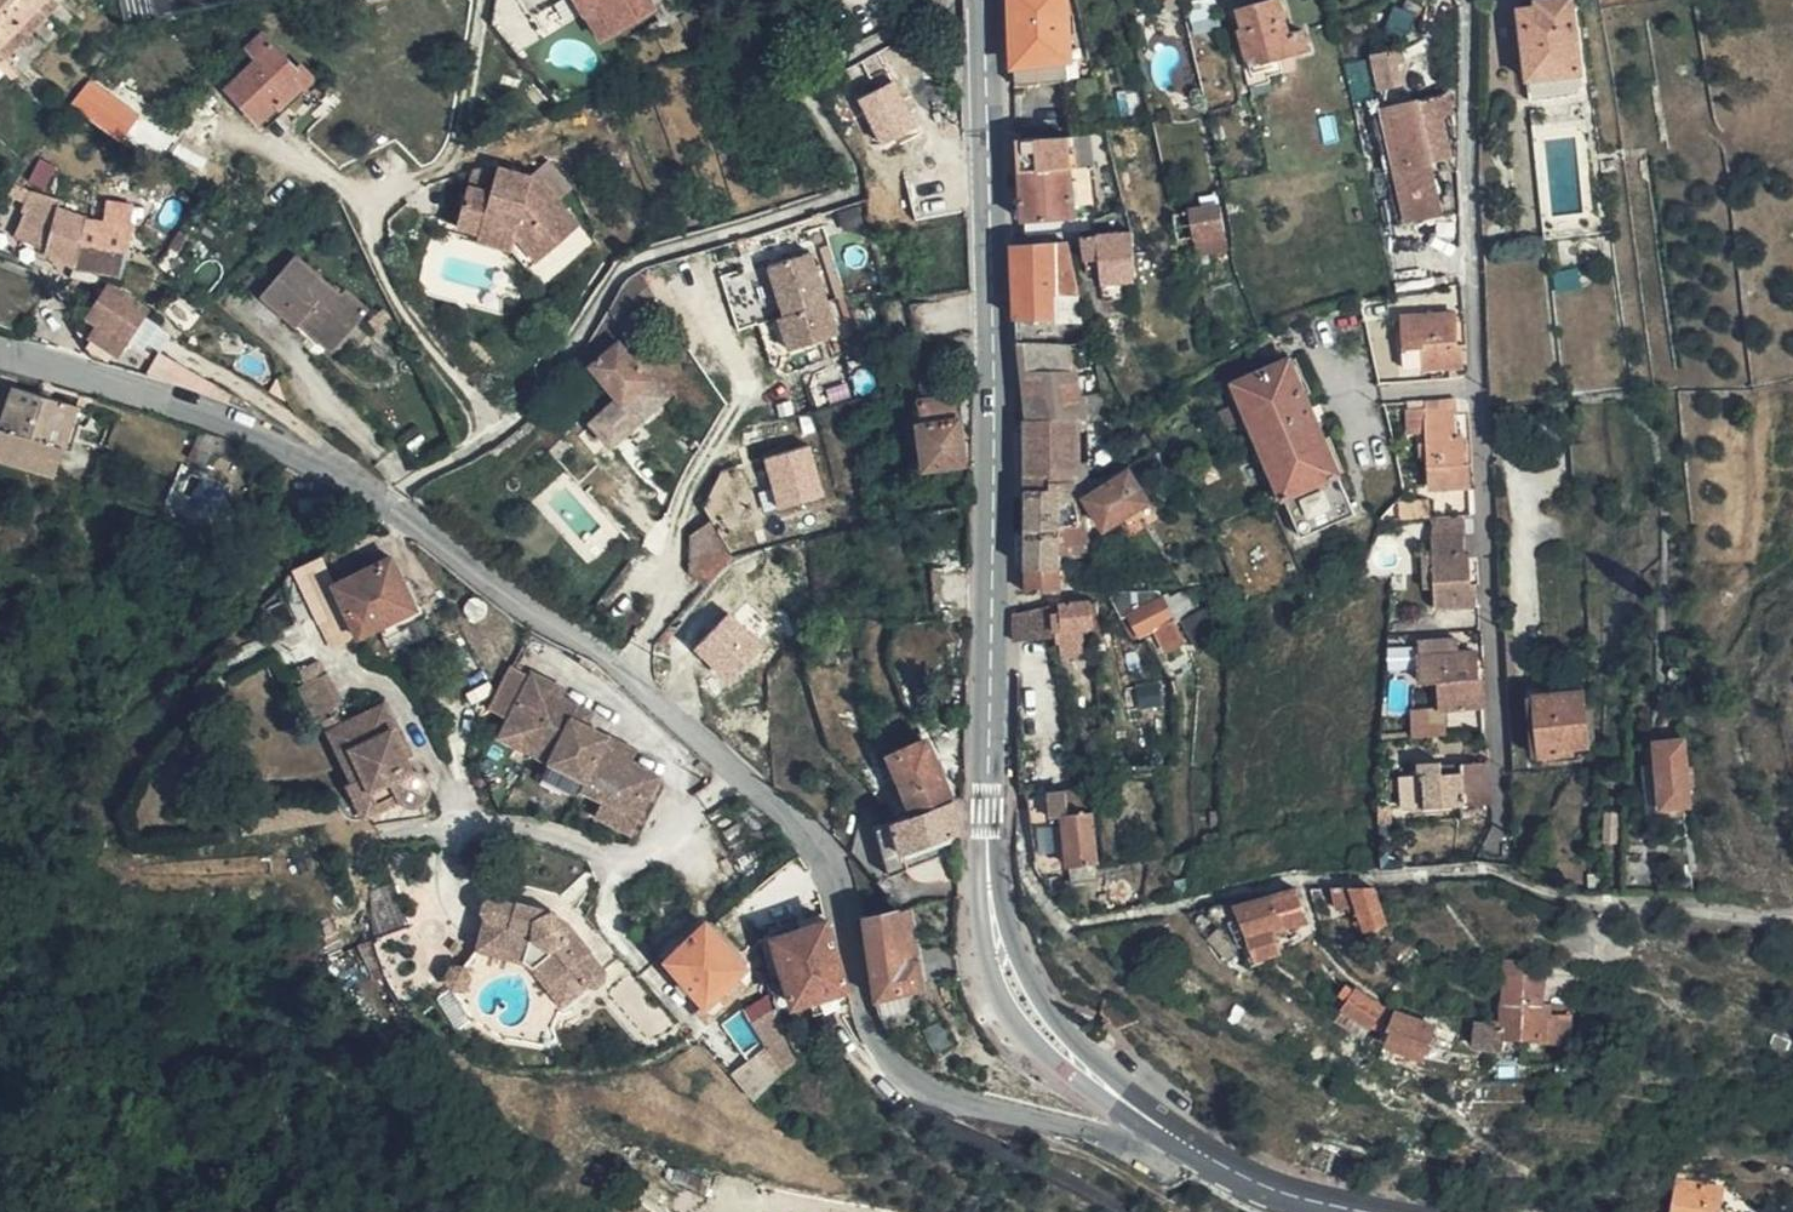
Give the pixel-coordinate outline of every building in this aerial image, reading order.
[(51,0),(0,0),(0,48),(51,0)] [(561,10),(589,57),(641,27),(635,14),(643,9),(638,0),(576,0),(561,10)] [(1075,0),(1023,0),(1026,71),(1063,70),(1062,47),(1077,46),(1076,35),(1082,34),(1082,17),(1075,17),(1076,3),(1075,3),(1075,0)] [(1289,0),(1241,0),(1246,18),(1242,20),(1251,53),(1245,54),(1251,75),(1272,71),(1270,63),(1285,60),(1281,45),(1311,38),(1307,20),(1294,22),(1289,0)] [(1542,3),(1520,7),(1531,94),(1575,89),(1575,92),(1585,91),(1591,87),(1577,0),(1569,0),(1555,2),(1556,10),(1543,12),(1542,3)] [(1555,2),(1542,3),(1543,12),(1556,10),(1555,2)] [(229,94),(246,115),(295,73),(266,39),(250,52),(262,67),(229,94)] [(1381,63),(1400,59),(1399,56),(1407,55),(1403,40),(1377,46),(1381,63)] [(1403,76),(1400,59),(1381,63),(1385,81),(1403,76)] [(295,73),(246,115),(256,125),(280,105),(283,109),(302,93),(293,83),(299,77),(295,73)] [(88,75),(71,107),(127,137),(144,105),(88,75)] [(1448,83),(1419,90),(1430,155),(1452,150),(1442,106),(1453,104),(1448,83)] [(1430,155),(1419,90),(1387,97),(1415,214),(1439,207),(1430,155)] [(1106,114),(1099,114),(1099,123),(1027,123),(1029,219),(1086,217),(1086,203),(1097,204),(1097,153),(1121,151),(1117,135),(1111,113),(1106,114)] [(88,118),(71,140),(123,177),(137,155),(88,118)] [(1430,155),(1439,207),(1444,206),(1430,155)] [(510,237),(531,265),(575,231),(532,177),(526,181),(495,170),(486,197),(465,191),(453,230),(476,237),(480,223),(512,233),(510,237)] [(1124,198),(1133,196),(1131,190),(1123,191),(1124,198)] [(1199,221),(1227,217),(1229,216),(1227,192),(1195,197),(1199,221)] [(1185,224),(1199,221),(1195,197),(1181,199),(1185,224)] [(63,209),(34,202),(26,222),(55,233),(50,262),(73,276),(79,278),(85,253),(91,225),(81,223),(62,219),(63,209)] [(1138,218),(1134,203),(1123,205),(1126,222),(1138,222),(1138,218)] [(106,227),(139,233),(140,213),(108,209),(106,227)] [(1227,226),(1227,217),(1199,221),(1201,230),(1227,226)] [(1138,222),(1126,222),(1096,225),(1092,226),(1092,265),(1105,264),(1105,280),(1118,280),(1118,306),(1140,304),(1139,228),(1138,222)] [(523,273),(531,265),(510,237),(512,233),(480,223),(476,237),(475,243),(506,253),(523,273)] [(130,259),(139,233),(106,227),(91,225),(85,253),(130,259)] [(1076,230),(1020,231),(1022,301),(1065,301),(1065,289),(1078,287),(1076,230)] [(312,302),(345,331),(372,301),(348,279),(343,284),(298,245),(264,284),(300,316),(304,312),(312,302)] [(190,253),(179,247),(171,261),(182,267),(190,253)] [(122,283),(130,259),(85,253),(79,278),(82,279),(122,283)] [(801,256),(758,269),(773,319),(817,305),(801,256)] [(108,294),(89,323),(101,329),(92,345),(119,364),(131,347),(146,323),(148,321),(115,300),(108,294)] [(621,308),(611,297),(595,321),(606,335),(593,344),(606,361),(614,371),(619,378),(589,400),(591,403),(607,422),(608,425),(668,379),(653,360),(660,355),(644,335),(642,336),(621,308)] [(1370,314),(1368,300),(1352,302),(1355,316),(1370,314)] [(1023,315),(1023,330),(1047,329),(1065,327),(1065,301),(1022,301),(1023,315)] [(336,341),(345,331),(312,302),(304,312),(336,341)] [(818,305),(779,318),(790,352),(828,337),(818,305)] [(1463,335),(1462,306),(1410,309),(1411,342),(1415,343),(1416,359),(1470,356),(1470,335),(1463,335)] [(157,331),(146,323),(131,347),(142,354),(157,331)] [(1047,329),(1023,330),(1024,343),(1028,384),(1031,412),(1031,458),(1063,459),(1069,459),(1080,459),(1109,461),(1103,406),(1096,325),(1065,327),(1047,329)] [(1290,348),(1236,371),(1304,528),(1356,506),(1290,348)] [(4,421),(14,392),(17,386),(0,380),(0,420),(4,421)] [(957,381),(923,386),(926,407),(923,407),(927,449),(965,445),(960,402),(959,401),(957,381)] [(54,477),(76,412),(14,392),(4,421),(0,431),(0,460),(54,477)] [(1455,476),(1476,474),(1476,456),(1470,455),(1469,426),(1465,426),(1464,392),(1415,394),(1416,423),(1433,422),(1436,478),(1455,476)] [(188,450),(219,462),(236,469),(243,455),(214,442),(195,435),(193,439),(188,450)] [(828,493),(814,442),(768,454),(782,505),(828,493)] [(1063,459),(1031,458),(1032,463),(1031,528),(1031,550),(1062,549),(1062,539),(1062,531),(1063,510),(1063,494),(1062,489),(1063,466),(1063,459)] [(1134,459),(1090,485),(1099,499),(1143,474),(1134,459)] [(1143,474),(1099,499),(1107,513),(1124,504),(1130,513),(1151,500),(1146,491),(1151,487),(1143,474)] [(1082,489),(1081,489),(1062,489),(1063,494),(1063,510),(1087,511),(1083,498),(1082,489)] [(1434,497),(1435,514),(1466,512),(1465,495),(1434,497)] [(1063,510),(1062,531),(1091,530),(1089,522),(1087,511),(1063,510)] [(1440,577),(1480,579),(1480,574),(1475,574),(1474,547),(1468,546),(1466,512),(1435,514),(1435,521),(1421,522),(1422,544),(1424,544),(1438,543),(1440,577)] [(691,566),(707,580),(722,566),(734,556),(709,519),(694,531),(695,538),(691,566)] [(1062,531),(1062,539),(1089,539),(1092,532),(1091,530),(1062,531)] [(1427,582),(1437,581),(1438,581),(1437,577),(1440,577),(1438,543),(1424,544),(1427,582)] [(1062,549),(1031,550),(1030,576),(1062,576),(1062,549)] [(403,602),(389,573),(327,602),(352,656),(373,646),(378,658),(427,634),(411,599),(403,602)] [(1144,575),(1119,575),(1113,580),(1125,605),(1133,602),(1145,622),(1145,623),(1163,614),(1179,606),(1166,582),(1152,588),(1147,581),(1144,575)] [(1481,596),(1480,579),(1440,577),(1437,577),(1438,581),(1438,590),(1441,590),(1441,599),(1481,596)] [(1097,587),(1081,586),(1065,588),(1065,596),(1056,597),(1059,614),(1098,611),(1097,587)] [(1017,596),(1016,623),(1057,619),(1053,591),(1052,591),(1017,596)] [(1190,626),(1179,606),(1163,614),(1175,635),(1190,626)] [(1445,671),(1446,699),(1484,697),(1484,678),(1481,678),(1480,639),(1463,639),(1463,624),(1433,625),(1429,668),(1429,672),(1445,671)] [(1429,668),(1433,625),(1425,626),(1426,672),(1429,672),(1429,668)] [(510,721),(533,677),(515,667),(492,711),(510,721)] [(523,741),(541,749),(565,700),(553,693),(558,686),(535,674),(533,677),(510,721),(508,725),(527,734),(523,741)] [(320,720),(333,715),(338,713),(344,710),(334,687),(332,682),(322,687),(304,694),(317,721),(320,720)] [(569,692),(558,686),(553,693),(565,700),(569,692)] [(1585,686),(1539,687),(1541,749),(1570,748),(1570,739),(1587,739),(1585,686)] [(537,756),(554,764),(588,782),(611,741),(589,730),(574,722),(582,708),(565,700),(541,749),(537,756)] [(1426,701),(1424,727),(1447,726),(1446,700),(1426,701)] [(1417,726),(1424,727),(1426,701),(1416,701),(1417,726)] [(596,715),(582,708),(574,722),(589,730),(596,715)] [(331,745),(334,745),(351,785),(359,781),(362,780),(378,812),(399,803),(404,808),(412,808),(417,806),(423,801),(426,794),(425,788),(420,780),(412,777),(393,734),(395,733),(384,709),(344,728),(338,713),(333,715),(320,720),(331,745)] [(502,738),(537,756),(541,749),(523,741),(527,734),(508,725),(502,738)] [(1659,794),(1687,793),(1682,728),(1654,729),(1659,794)] [(644,802),(650,806),(662,783),(636,768),(622,762),(626,750),(611,741),(588,782),(584,791),(608,803),(636,818),(644,802)] [(917,816),(956,803),(954,801),(930,744),(895,759),(917,816)] [(622,762),(636,768),(641,758),(626,750),(622,762)] [(1464,799),(1462,765),(1442,766),(1441,755),(1422,757),(1422,769),(1429,770),(1431,801),(1464,799)] [(1462,760),(1462,765),(1464,799),(1493,799),(1491,758),(1462,760)] [(581,798),(584,791),(588,782),(554,764),(547,778),(581,798)] [(1084,850),(1084,863),(1103,861),(1102,849),(1098,849),(1093,798),(1087,798),(1086,775),(1051,777),(1052,801),(1067,801),(1071,851),(1084,850)] [(362,820),(372,815),(378,812),(362,780),(359,781),(351,785),(346,787),(359,814),(362,820)] [(1063,815),(1052,816),(1050,790),(1034,791),(1040,868),(1067,866),(1063,815)] [(634,837),(650,806),(644,802),(636,818),(608,803),(600,819),(634,837)] [(964,835),(956,803),(917,816),(896,823),(905,854),(964,835)] [(1624,806),(1625,804),(1612,803),(1610,829),(1619,830),(1622,822),(1624,806)] [(909,873),(905,854),(896,823),(879,829),(893,878),(909,873)] [(544,973),(567,1002),(609,971),(593,951),(596,948),(572,920),(559,911),(521,900),(520,902),(498,895),(492,897),(488,909),(492,917),(483,945),(525,957),(532,961),(544,973)] [(1368,899),(1325,899),(1330,920),(1348,918),(1351,929),(1353,928),(1356,938),(1367,934),(1373,932),(1380,929),(1378,926),(1372,915),(1368,899)] [(1284,905),(1278,906),(1288,937),(1309,931),(1299,903),(1296,903),(1284,905)] [(1227,918),(1207,921),(1220,938),(1247,965),(1254,971),(1279,962),(1273,940),(1288,937),(1278,906),(1268,909),(1227,918)] [(922,993),(910,911),(895,914),(883,917),(875,918),(864,921),(869,954),(878,997),(879,999),(881,1000),(885,1018),(909,1015),(906,996),(922,993)] [(834,958),(825,926),(771,946),(781,977),(782,979),(834,958)] [(1394,942),(1380,929),(1373,932),(1367,934),(1382,952),(1394,942)] [(739,998),(751,988),(748,985),(709,936),(706,933),(698,939),(668,965),(712,1018),(737,997),(739,998)] [(1374,958),(1393,978),(1413,960),(1394,942),(1382,952),(1374,958)] [(851,1007),(848,995),(845,996),(834,958),(782,979),(783,984),(773,989),(778,1003),(789,1000),(798,1026),(851,1007)] [(474,973),(467,960),(453,960),(446,974),(453,985),(468,985),(474,973)] [(1495,972),(1494,982),(1514,983),(1515,972),(1495,972)] [(1493,988),(1492,1015),(1516,1016),(1531,1017),(1532,989),(1515,989),(1495,988),(1493,988)] [(1123,1009),(1104,991),(1099,999),(1120,1016),(1123,1009)] [(1350,1002),(1337,1021),(1363,1039),(1363,1038),(1367,1033),(1376,1019),(1350,1002)] [(782,1034),(777,1013),(753,1030),(762,1043),(765,1047),(785,1074),(790,1069),(782,1034)] [(1516,1016),(1492,1015),(1492,1034),(1516,1036),(1516,1016)] [(1540,1017),(1531,1017),(1516,1016),(1516,1036),(1516,1051),(1532,1052),(1532,1031),(1539,1030),(1540,1017)] [(1376,1019),(1367,1033),(1384,1044),(1388,1033),(1389,1029),(1376,1019)] [(1337,1021),(1329,1033),(1355,1048),(1357,1045),(1363,1039),(1337,1021)] [(1384,1044),(1380,1057),(1419,1069),(1421,1070),(1430,1040),(1389,1027),(1389,1029),(1388,1033),(1384,1044)] [(1561,1030),(1539,1030),(1532,1031),(1532,1052),(1560,1054),(1561,1030)] [(1494,1050),(1516,1051),(1516,1036),(1492,1034),(1477,1032),(1477,1036),(1467,1036),(1465,1060),(1493,1063),(1494,1050)] [(1430,1040),(1421,1070),(1439,1072),(1446,1050),(1446,1045),(1430,1040)] [(779,1083),(785,1074),(765,1047),(756,1057),(779,1083)] [(756,1057),(732,1060),(754,1085),(779,1083),(756,1057)] [(1680,1163),(1677,1180),(1697,1185),(1693,1211),(1719,1211),(1728,1174),(1680,1163)] [(1652,1211),(1673,1211),(1673,1210),(1674,1206),(1677,1180),(1660,1177),(1652,1211)] [(1677,1180),(1674,1206),(1673,1210),(1684,1211),(1693,1211),(1697,1185),(1677,1180)]
